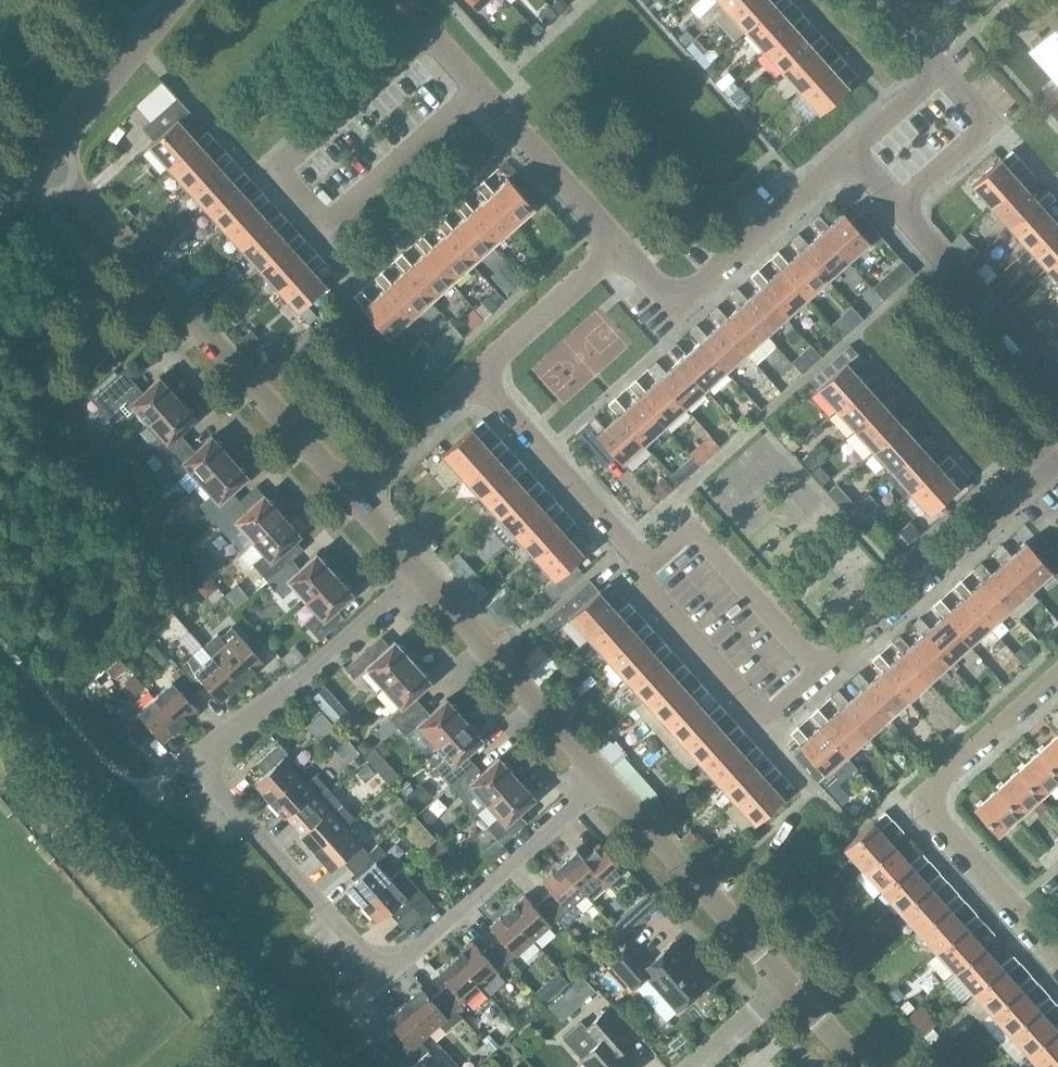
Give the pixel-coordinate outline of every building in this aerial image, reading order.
[(478,9),(489,0),(470,0),(478,9)] [(554,4),(562,12),(570,5),(566,0),(559,0),(554,4)] [(727,11),(739,0),(717,0),(727,11)] [(774,5),(770,0),(739,0),(727,11),(745,31),(775,5),(774,5)] [(745,31),(764,51),(793,25),(780,12),(792,2),(790,0),(780,0),(774,5),(775,5),(745,31)] [(793,25),(764,51),(782,72),(811,46),(811,45),(799,32),(810,22),(804,15),(793,25)] [(1057,59),(1057,24),(1032,47),(1047,64),(1056,56),(1057,59)] [(829,66),(817,52),(828,42),(822,35),(811,45),(811,46),(782,72),(800,92),(829,66)] [(829,66),(800,92),(819,113),(849,87),(848,86),(847,86),(835,73),(846,63),(840,56),(829,66)] [(197,142),(197,141),(185,128),(196,118),(177,97),(142,128),(154,141),(149,146),(168,168),(197,142)] [(215,162),(203,148),(214,138),(208,131),(197,141),(197,142),(168,168),(186,188),(215,162)] [(1020,182),(1020,181),(1008,168),(1019,158),(1013,151),(1002,160),(972,186),(991,208),(1020,182)] [(233,182),(221,169),(232,158),(226,152),(215,162),(186,188),(204,208),(233,182)] [(1020,182),(991,208),(1009,228),(1038,202),(1026,188),(1037,178),(1031,171),(1020,181),(1020,182)] [(252,203),(251,202),(239,189),(251,179),(244,172),(233,182),(204,208),(222,229),(252,203)] [(477,187),(487,199),(487,198),(513,228),(535,209),(508,179),(507,180),(494,193),(484,181),(477,187)] [(270,223),(258,209),(269,199),(263,192),(251,202),(252,203),(222,229),(241,249),(270,223)] [(1038,202),(1009,228),(1027,248),(1056,222),(1044,209),(1055,198),(1049,192),(1038,202)] [(487,198),(487,199),(473,211),(463,199),(456,206),(467,217),(493,246),(513,228),(487,198)] [(539,209),(392,338),(402,349),(549,220),(539,209)] [(829,227),(819,215),(812,222),(822,233),(849,262),(869,243),(874,249),(884,240),(859,212),(850,221),(843,213),(842,214),(843,215),(829,227)] [(270,223),(241,249),(259,270),(288,243),(276,230),(287,220),(281,213),(270,223)] [(443,218),(436,224),(446,235),(472,264),(493,246),(467,217),(453,229),(443,218)] [(1027,248),(1045,269),(1057,258),(1057,220),(1056,222),(1027,248)] [(288,243),(259,270),(277,290),(306,264),(294,250),(305,240),(299,233),(288,243)] [(802,251),(828,280),(849,262),(822,233),(809,245),(799,234),(792,240),(802,251)] [(426,253),(452,282),(472,264),(446,235),(433,247),(423,236),(416,242),(426,253)] [(802,251),(788,263),(778,252),(771,258),(781,269),(782,269),(808,298),(828,280),(802,251)] [(318,253),(306,264),(277,290),(296,311),(326,284),(325,283),(324,284),(312,270),(324,260),(318,253)] [(426,253),(412,265),(402,254),(395,260),(405,272),(405,271),(431,301),(452,282),(426,253)] [(1045,269),(1057,283),(1057,258),(1045,269)] [(205,267),(182,287),(189,295),(212,275),(205,267)] [(782,269),(781,269),(768,282),(758,270),(751,276),(761,288),(787,317),(808,298),(782,269)] [(405,271),(405,272),(392,284),(382,272),(375,278),(385,290),(411,319),(431,301),(405,271)] [(741,306),(767,335),(787,317),(761,288),(748,300),(738,289),(731,295),(741,306)] [(385,290),(371,302),(361,290),(354,296),(364,307),(363,308),(390,338),(411,319),(385,290)] [(721,324),(747,353),(767,335),(741,306),(727,318),(717,307),(710,313),(720,324),(721,324)] [(721,324),(720,324),(707,336),(697,325),(690,331),(700,343),(700,342),(726,372),(747,353),(721,324)] [(700,342),(700,343),(687,355),(676,343),(669,350),(680,361),(706,390),(726,372),(700,342)] [(817,389),(836,410),(865,384),(853,371),(864,361),(858,354),(848,363),(847,362),(817,389)] [(680,361),(666,373),(656,362),(649,368),(659,379),(686,408),(706,390),(680,361)] [(137,411),(148,424),(178,398),(160,377),(144,391),(122,366),(97,388),(126,421),(137,411)] [(865,384),(836,410),(855,431),(884,405),(883,405),(871,391),(883,381),(877,374),(865,384)] [(789,400),(810,385),(804,376),(783,392),(789,400)] [(659,379),(646,391),(636,380),(629,386),(639,397),(665,426),(686,408),(659,379)] [(884,405),(855,431),(873,451),(902,425),(890,412),(901,401),(895,395),(883,405),(884,405)] [(639,397),(625,410),(615,398),(609,404),(619,416),(645,445),(665,426),(639,397)] [(178,398),(148,424),(159,436),(148,447),(163,464),(183,445),(175,436),(196,418),(178,398)] [(902,425),(873,451),(891,472),(920,446),(920,445),(908,432),(919,422),(913,415),(902,425)] [(619,416),(605,428),(595,417),(575,435),(604,467),(616,456),(624,464),(645,445),(619,416)] [(478,437),(489,427),(483,420),(473,429),(472,429),(443,456),(461,477),(491,451),(490,451),(478,437)] [(920,446),(891,472),(909,492),(938,466),(926,452),(937,442),(931,435),(920,445),(920,446)] [(201,482),(230,456),(212,436),(191,454),(183,445),(163,464),(155,471),(164,481),(173,474),(179,481),(190,471),(201,482)] [(509,471),(496,458),(508,447),(502,441),(490,451),(491,451),(461,477),(480,497),(509,471)] [(215,522),(236,504),(228,495),(248,477),(230,456),(201,482),(212,495),(200,505),(207,513),(203,516),(211,526),(215,522)] [(938,466),(909,492),(928,513),(958,486),(957,485),(957,486),(945,473),(956,463),(950,456),(938,466)] [(527,492),(527,491),(515,478),(526,468),(520,461),(509,471),(480,497),(498,518),(527,492)] [(865,474),(845,492),(856,503),(875,486),(865,474)] [(545,512),(533,498),(544,488),(538,481),(527,491),(527,492),(498,518),(516,538),(545,512)] [(253,541),(282,515),(264,495),(244,513),(236,504),(215,522),(230,539),(242,528),(253,541)] [(564,532),(563,532),(551,519),(563,508),(556,502),(545,512),(516,538),(535,558),(564,532)] [(874,504),(855,522),(864,531),(883,513),(874,504)] [(252,564),(268,581),(288,563),(280,554),(301,535),(282,515),(253,541),(239,554),(250,566),(252,564)] [(535,558),(553,579),(543,588),(553,600),(584,573),(574,561),(584,553),(583,552),(582,553),(570,539),(581,529),(575,522),(563,532),(564,532),(535,558)] [(1005,562),(1031,591),(1052,572),(1025,542),(1024,543),(1025,544),(1012,556),(1002,545),(995,551),(1005,562)] [(305,600),(335,574),(317,553),(296,572),(288,563),(268,581),(282,598),(294,587),(305,600)] [(476,587),(488,576),(473,559),(461,570),(476,587)] [(1005,562),(991,574),(981,563),(974,569),(985,580),(1011,609),(1031,591),(1005,562)] [(353,594),(335,574),(305,600),(316,612),(305,622),(320,640),(340,621),(332,612),(353,594)] [(569,617),(589,639),(618,613),(606,599),(617,589),(611,582),(600,592),(590,580),(542,623),(551,633),(569,617)] [(985,580),(971,592),(961,581),(954,587),(964,599),(964,598),(990,628),(1011,609),(985,580)] [(944,617),(970,646),(990,628),(964,598),(964,599),(951,611),(941,599),(934,606),(944,617)] [(618,613),(589,639),(607,660),(636,634),(636,633),(624,620),(635,610),(629,603),(618,613)] [(913,624),(923,635),(924,635),(950,664),(970,646),(944,617),(930,629),(920,618),(913,624)] [(654,654),(642,640),(653,630),(647,623),(636,633),(636,634),(607,660),(625,680),(654,654)] [(203,647),(212,656),(238,686),(264,663),(254,651),(232,627),(223,635),(220,632),(203,647)] [(924,635),(923,635),(910,647),(900,636),(893,642),(903,653),(929,682),(950,664),(924,635)] [(384,687),(413,661),(395,641),(374,659),(366,650),(345,668),(354,678),(366,667),(384,687)] [(654,654),(625,680),(643,700),(672,674),(660,661),(672,650),(665,644),(654,654)] [(903,653),(889,666),(879,654),(872,660),(882,672),(883,672),(909,701),(929,682),(903,653)] [(238,686),(212,656),(202,665),(194,655),(177,670),(180,674),(181,674),(197,692),(205,684),(221,701),(238,686)] [(119,656),(105,669),(113,678),(128,666),(119,656)] [(413,661),(384,687),(401,707),(389,717),(398,727),(418,709),(410,700),(431,681),(413,661)] [(691,695),(679,681),(690,671),(684,664),(672,674),(643,700),(662,721),(691,695)] [(883,672),(882,672),(869,684),(859,672),(852,679),(862,690),(888,719),(909,701),(883,672)] [(181,674),(180,674),(155,697),(181,726),(198,711),(188,700),(197,692),(181,674)] [(143,683),(132,690),(139,702),(150,694),(143,683)] [(709,715),(697,701),(708,691),(702,685),(691,695),(662,721),(680,741),(709,715)] [(862,690),(849,702),(838,691),(832,697),(842,708),(868,737),(888,719),(862,690)] [(181,726),(155,697),(129,720),(145,738),(153,730),(163,742),(181,726)] [(418,709),(398,727),(406,736),(418,725),(436,746),(465,720),(447,699),(426,718),(418,709)] [(727,736),(727,735),(715,722),(726,712),(720,705),(709,715),(680,741),(698,762),(727,736)] [(628,749),(658,719),(646,707),(616,737),(628,749)] [(828,720),(818,709),(811,715),(821,726),(848,755),(868,737),(842,708),(828,720)] [(435,768),(450,785),(470,767),(462,758),(483,740),(465,720),(436,746),(447,758),(435,768)] [(327,721),(314,735),(336,755),(349,741),(327,721)] [(745,756),(733,742),(745,732),(738,725),(727,735),(727,736),(698,762),(716,782),(745,756)] [(808,738),(798,727),(791,733),(800,744),(826,774),(848,755),(821,726),(808,738)] [(1057,776),(1057,735),(1057,734),(1037,752),(1057,776)] [(254,783),(270,800),(299,774),(284,758),(289,753),(280,743),(257,763),(266,773),(254,783)] [(764,777),(763,776),(751,763),(763,753),(757,746),(745,756),(716,782),(734,803),(764,777)] [(1040,797),(1057,781),(1057,776),(1037,752),(1016,771),(1040,797)] [(624,755),(613,765),(631,785),(642,775),(624,755)] [(470,767),(450,785),(458,794),(470,784),(487,804),(517,778),(499,757),(478,776),(470,767)] [(764,777),(734,803),(753,824),(783,797),(783,796),(782,797),(770,783),(781,773),(775,766),(763,776),(764,777)] [(996,789),(1019,816),(1040,797),(1016,771),(996,789)] [(288,815),(295,824),(332,792),(316,775),(307,783),(299,774),(270,800),(285,818),(288,815)] [(660,796),(642,775),(631,785),(649,805),(660,796)] [(342,798),(356,813),(379,791),(365,777),(342,798)] [(517,778),(487,804),(499,817),(487,827),(502,844),(522,826),(514,817),(535,798),(517,778)] [(1019,816),(996,789),(975,808),(998,834),(1019,816)] [(332,792),(295,824),(303,833),(300,835),(316,852),(345,826),(355,818),(332,792)] [(892,844),(892,843),(880,830),(892,819),(886,812),(874,822),(844,848),(863,870),(892,844)] [(345,826),(316,852),(331,870),(342,860),(350,868),(368,852),(345,826)] [(904,832),(892,843),(892,844),(863,870),(881,890),(910,864),(898,851),(910,840),(904,832)] [(1050,849),(1057,858),(1057,857),(1057,842),(1050,849)] [(368,852),(350,868),(358,877),(347,887),(362,904),(391,878),(383,870),(393,861),(378,844),(368,853),(368,852)] [(576,849),(559,865),(591,900),(623,871),(602,847),(586,860),(576,849)] [(1057,858),(1050,849),(1038,859),(1046,868),(1057,858)] [(928,885),(928,884),(916,871),(929,860),(922,853),(910,864),(881,890),(899,910),(928,885)] [(435,874),(443,869),(436,857),(417,868),(430,891),(441,885),(435,874)] [(559,917),(558,917),(566,925),(593,901),(591,900),(559,865),(542,880),(552,891),(543,899),(559,917)] [(402,869),(391,878),(362,904),(377,922),(389,911),(405,930),(434,905),(402,869)] [(947,881),(940,873),(928,884),(928,885),(899,910),(917,931),(946,905),(934,892),(947,881)] [(965,925),(964,925),(953,912),(965,901),(959,894),(946,905),(917,931),(935,951),(965,925)] [(559,917),(543,899),(535,907),(525,895),(507,911),(533,940),(558,917),(559,917)] [(533,940),(507,911),(490,926),(500,937),(491,945),(507,963),(533,940)] [(983,922),(977,914),(964,925),(965,925),(935,951),(954,972),(983,946),(971,932),(983,922)] [(1001,966),(989,953),(1001,942),(995,935),(983,946),(954,972),(972,992),(1001,966)] [(507,963),(491,945),(483,953),(473,942),(455,957),(481,986),(507,963)] [(685,959),(671,945),(649,965),(630,944),(609,963),(632,989),(647,976),(678,1010),(705,985),(704,984),(704,980),(699,975),(696,975),(683,961),(685,959)] [(1019,987),(1019,986),(1007,973),(1020,962),(1013,955),(1001,966),(972,992),(990,1013),(1019,987)] [(448,984),(440,992),(455,1009),(456,1009),(481,986),(455,957),(438,972),(448,984)] [(1031,976),(1019,986),(1019,987),(990,1013),(1008,1033),(1037,1007),(1025,994),(1038,983),(1031,976)] [(403,1003),(429,1033),(439,1024),(445,1031),(462,1016),(456,1009),(455,1009),(440,992),(431,999),(421,988),(403,1003)] [(667,1031),(681,1019),(653,989),(639,1002),(667,1031)] [(1037,1007),(1008,1033),(1027,1054),(1056,1028),(1055,1028),(1044,1014),(1056,1003),(1050,996),(1037,1007)] [(429,1033),(403,1003),(386,1019),(396,1030),(388,1038),(412,1065),(428,1050),(420,1041),(429,1033)] [(621,1050),(633,1040),(606,1010),(574,1038),(573,1049),(589,1066),(636,1066),(621,1050)] [(1055,1028),(1056,1028),(1027,1054),(1038,1066),(1053,1066),(1057,1062),(1057,1025),(1055,1028)]
